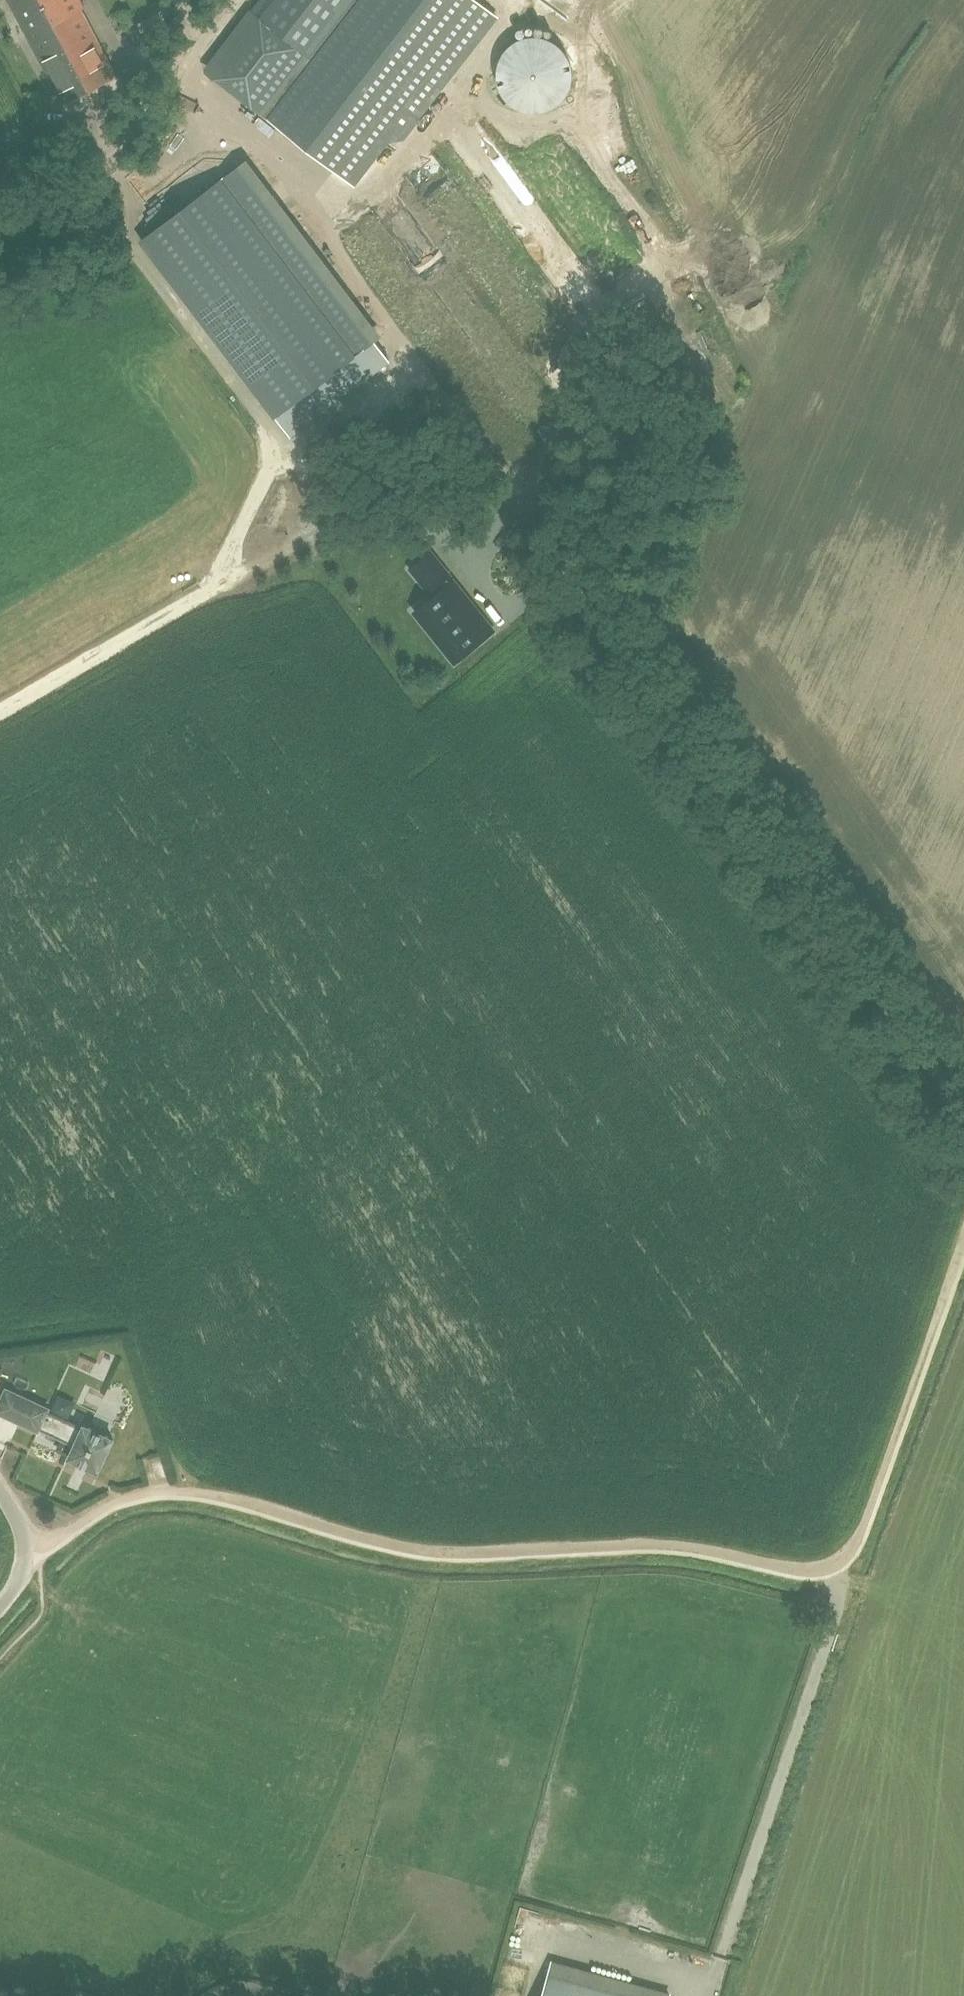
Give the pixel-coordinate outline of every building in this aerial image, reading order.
[(79,8),(84,6),(81,0),(9,0),(63,103),(115,75),(79,8)] [(496,16),(476,0),(368,0),(350,23),(325,4),(295,42),(250,8),(206,65),(249,102),(349,179),(424,82),(438,92),(496,16)] [(300,22),(317,0),(272,0),(300,22)] [(588,25),(575,15),(569,24),(581,33),(588,25)] [(569,91),(572,81),(572,70),(570,60),(564,50),(557,43),(547,38),(536,36),(526,37),(516,41),(507,48),(501,57),(498,67),(497,78),(500,88),(505,98),(513,105),(523,110),(533,112),(544,111),(554,107),(562,100),(569,91)] [(614,45),(601,36),(595,44),(607,54),(614,45)] [(611,102),(601,104),(605,120),(615,117),(611,102)] [(243,158),(137,238),(215,340),(288,437),(392,362),(373,340),(379,334),(243,158)] [(425,603),(465,653),(493,631),(453,581),(451,583),(446,577),(449,576),(430,553),(412,567),(430,590),(432,588),(437,594),(425,603)] [(84,1425),(83,1427),(47,1410),(48,1408),(6,1389),(0,1403),(0,1413),(38,1430),(39,1429),(75,1446),(69,1458),(98,1471),(113,1439),(84,1425)] [(548,1974),(542,1995),(628,1995),(548,1974)]
